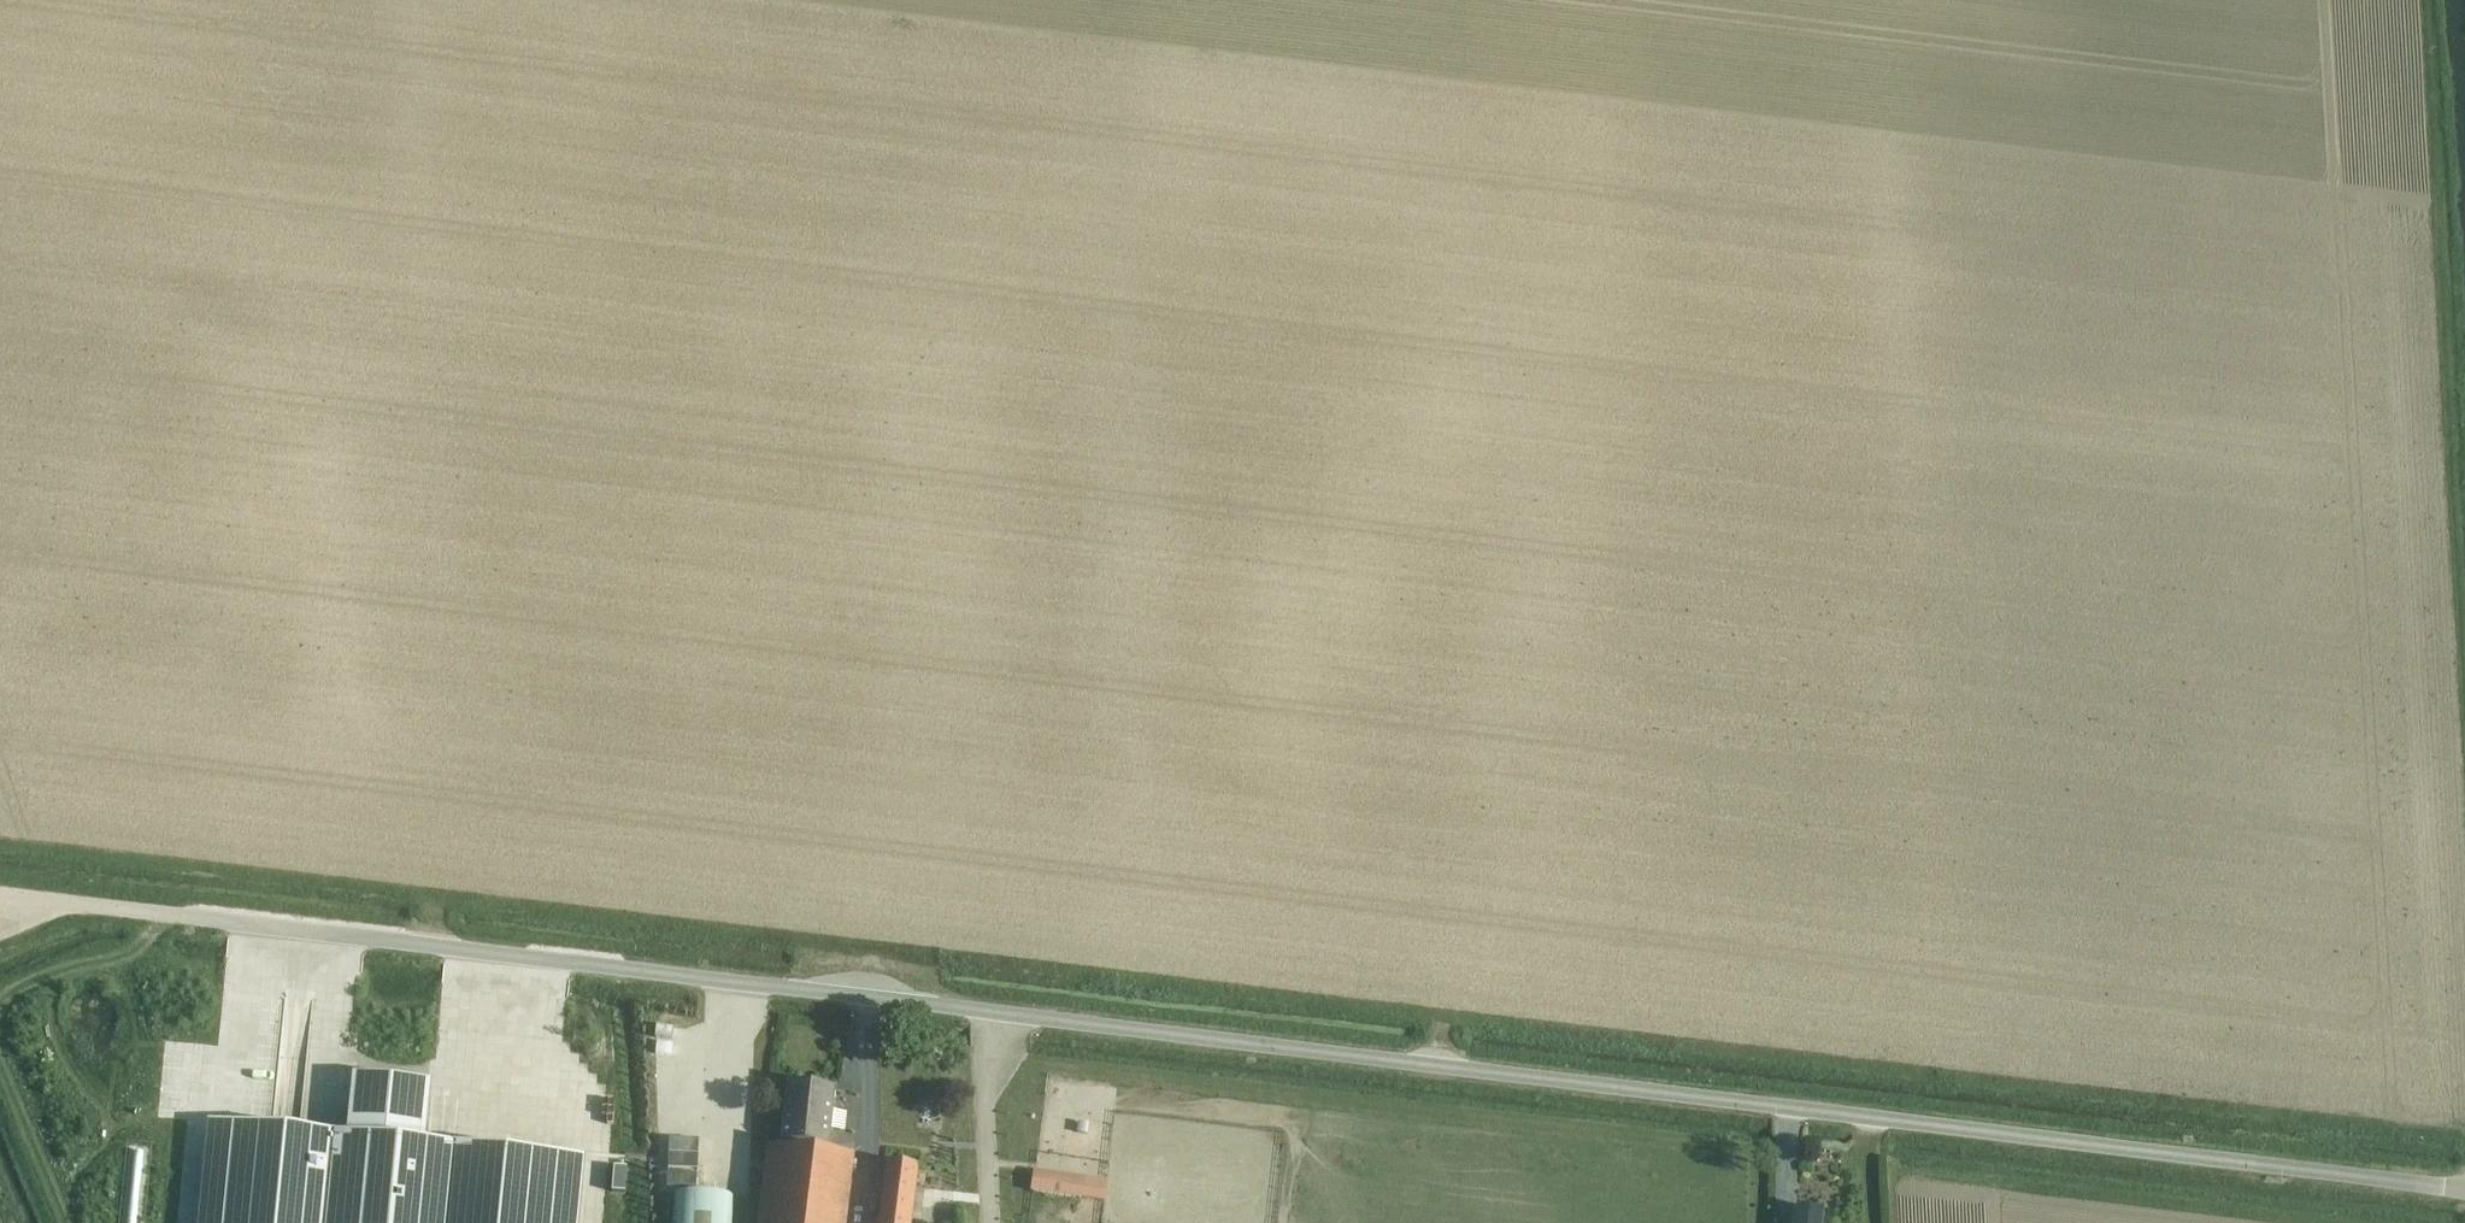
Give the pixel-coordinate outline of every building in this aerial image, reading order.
[(201,1192),(228,1194),(225,1222),(553,1222),(560,1157),(423,1143),(429,1084),(353,1076),(347,1136),(234,1124),(233,1143),(206,1140),(201,1192)] [(835,1089),(787,1084),(779,1147),(768,1146),(759,1222),(845,1222),(853,1156),(828,1153),(835,1089)] [(668,1136),(668,1152),(698,1153),(698,1137),(668,1136)] [(668,1154),(667,1169),(697,1170),(698,1155),(668,1154)] [(917,1166),(902,1164),(886,1162),(879,1222),(910,1222),(917,1166)] [(667,1172),(667,1187),(696,1188),(697,1173),(667,1172)] [(1082,1199),(1084,1178),(1034,1172),(1031,1192),(1082,1199)] [(673,1222),(732,1222),(733,1194),(702,1192),(674,1191),(673,1222)] [(1823,1212),(1793,1208),(1791,1222),(1821,1222),(1823,1212)]
